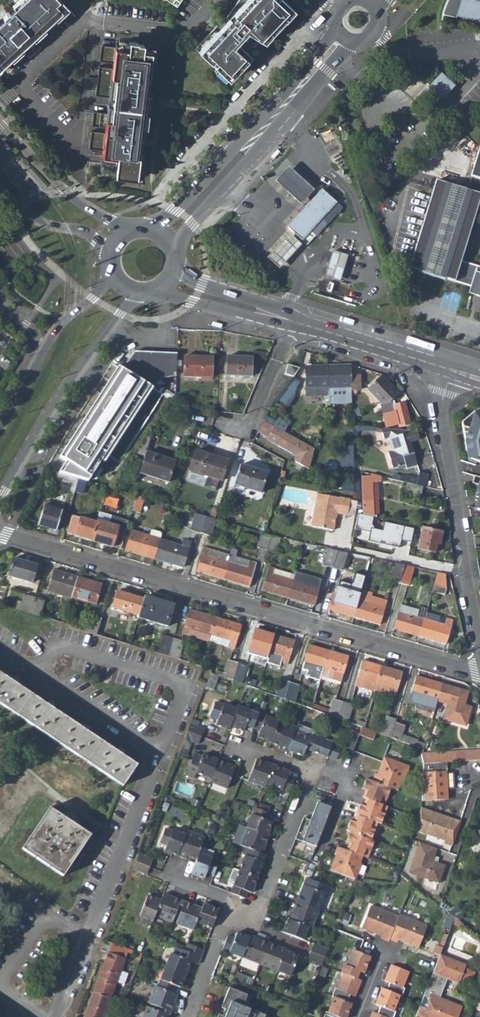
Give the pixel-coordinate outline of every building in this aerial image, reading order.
[(69,9),(65,5),(64,6),(59,0),(0,0),(0,72),(69,9)] [(295,11),(283,0),(250,0),(229,22),(225,19),(196,50),(230,80),(249,60),(236,46),(247,32),(266,42),(295,11)] [(479,23),(479,0),(450,0),(443,14),(443,16),(457,19),(458,16),(479,23)] [(157,46),(115,41),(115,47),(101,45),(99,61),(113,63),(112,68),(99,67),(95,96),(109,97),(107,113),(93,111),(92,126),(105,128),(105,133),(91,131),(89,149),(102,150),(100,170),(141,175),(145,145),(141,145),(141,138),(146,139),(153,81),(148,80),(149,73),(153,74),(157,46)] [(438,75),(425,89),(439,103),(453,88),(447,83),(438,75)] [(451,79),(447,83),(453,88),(456,84),(451,79)] [(224,134),(225,135),(232,128),(230,125),(222,132),(224,134)] [(469,178),(479,181),(479,139),(469,178)] [(279,151),(277,150),(270,158),(273,160),(280,153),(279,151)] [(303,180),(290,169),(277,183),(289,195),(303,207),(316,192),(303,180)] [(461,261),(479,196),(479,195),(434,181),(409,268),(472,288),(470,295),(479,298),(479,267),(461,261)] [(288,228),(308,246),(316,237),(317,237),(343,208),(322,190),(319,194),(320,195),(305,212),(304,211),(288,228)] [(303,246),(291,236),(281,247),(270,260),(281,270),(293,258),(303,246)] [(347,257),(334,253),(330,265),(326,278),(340,282),(344,269),(347,257)] [(134,352),(122,369),(150,388),(154,383),(160,379),(176,375),(176,353),(134,352)] [(252,355),(228,355),(228,373),(252,373),(252,355)] [(211,356),(184,356),(183,375),(211,376),(211,356)] [(288,361),(284,370),(292,373),(299,366),(288,361)] [(315,365),(304,365),(305,391),(316,391),(316,385),(318,385),(318,376),(315,376),(315,365)] [(327,365),(315,365),(315,376),(318,376),(318,385),(316,385),(316,391),(327,391),(327,365)] [(349,365),(327,365),(327,391),(327,396),(326,399),(350,398),(350,385),(349,365)] [(150,388),(122,369),(118,366),(57,459),(64,463),(58,473),(78,479),(86,482),(92,484),(154,390),(150,388)] [(358,368),(350,368),(350,385),(355,385),(355,381),(358,381),(358,368)] [(290,375),(278,399),(285,402),(287,399),(290,400),(295,392),(294,382),(296,378),(290,375)] [(380,376),(366,389),(381,404),(388,402),(397,394),(380,376)] [(395,412),(383,417),(388,429),(400,424),(402,429),(413,424),(403,402),(392,406),(395,412)] [(459,425),(461,434),(466,436),(463,444),(467,461),(476,464),(479,465),(479,464),(479,416),(474,414),(459,425)] [(277,415),(271,425),(272,426),(281,430),(282,431),(289,420),(283,417),(282,418),(277,415)] [(263,420),(257,432),(263,435),(266,436),(272,426),(271,425),(263,420)] [(351,424),(341,424),(341,437),(351,437),(351,424)] [(282,431),(281,430),(274,444),(293,454),(292,457),(293,461),(307,468),(312,448),(282,431)] [(393,447),(387,449),(390,465),(404,462),(405,467),(416,465),(409,431),(394,431),(390,434),(393,447)] [(342,465),(354,465),(354,445),(342,445),(342,465)] [(39,448),(34,458),(47,464),(52,454),(39,448)] [(193,450),(187,470),(220,480),(226,460),(193,450)] [(147,452),(140,472),(169,481),(175,461),(147,452)] [(238,463),(232,486),(259,494),(265,471),(238,463)] [(407,474),(405,481),(408,482),(421,486),(423,486),(426,473),(418,471),(416,477),(407,474)] [(58,473),(56,481),(68,485),(67,491),(74,493),(75,492),(78,479),(58,473)] [(371,475),(361,475),(361,515),(372,517),(371,484),(379,484),(381,475),(371,473),(371,475)] [(471,483),(477,485),(473,496),(478,498),(475,509),(479,510),(479,478),(473,476),(471,483)] [(78,479),(75,492),(82,494),(86,482),(78,479)] [(408,482),(406,490),(420,493),(421,486),(408,482)] [(379,484),(371,484),(372,517),(374,517),(379,518),(379,484)] [(315,494),(309,527),(330,530),(332,523),(329,521),(330,518),(333,518),(334,512),(343,514),(346,499),(315,494)] [(136,496),(132,512),(140,514),(145,498),(136,496)] [(45,501),(43,506),(60,511),(61,506),(45,501)] [(43,506),(37,524),(56,530),(61,511),(60,511),(43,506)] [(194,513),(189,530),(200,533),(205,516),(194,513)] [(372,517),(361,515),(358,514),(355,530),(370,533),(368,542),(400,549),(401,541),(411,543),(414,529),(384,523),(382,531),(375,530),(373,526),(374,517),(372,517)] [(73,516),(67,533),(91,540),(96,523),(73,516)] [(205,516),(200,533),(210,536),(215,519),(205,516)] [(96,523),(91,540),(120,549),(126,529),(97,521),(96,523)] [(423,527),(418,549),(434,553),(435,550),(437,551),(442,531),(423,527)] [(132,531),(125,551),(154,559),(161,539),(132,531)] [(262,533),(257,547),(267,550),(272,535),(262,533)] [(272,535),(267,550),(277,553),(281,537),(272,535)] [(161,539),(154,559),(183,568),(191,538),(184,536),(181,546),(161,539)] [(203,548),(196,572),(222,580),(227,562),(208,556),(209,550),(203,548)] [(329,548),(324,565),(332,567),(337,549),(329,548)] [(337,549),(332,567),(341,569),(346,551),(337,549)] [(14,558),(8,575),(31,583),(36,565),(14,558)] [(394,561),(389,579),(399,582),(404,563),(394,561)] [(227,562),(222,580),(248,587),(255,564),(249,562),(247,568),(227,562)] [(404,563),(399,582),(409,585),(415,566),(404,563)] [(268,568),(261,591),(287,598),(291,581),(272,575),(274,569),(268,568)] [(54,570),(47,590),(71,598),(71,597),(77,577),(54,570)] [(438,571),(432,592),(444,595),(446,588),(445,573),(438,571)] [(332,592),(327,610),(352,617),(357,601),(360,591),(365,575),(354,572),(350,583),(338,580),(334,593),(332,592)] [(77,577),(71,597),(96,604),(101,584),(77,577)] [(291,581),(287,598),(313,606),(320,583),(314,581),(312,587),(291,581)] [(117,590),(113,608),(138,615),(144,598),(117,590)] [(357,601),(352,617),(379,625),(385,602),(369,597),(370,594),(360,591),(357,601)] [(34,597),(29,613),(39,616),(43,600),(34,597)] [(138,615),(138,617),(167,626),(173,606),(144,597),(144,598),(138,615)] [(400,606),(393,629),(419,637),(424,620),(404,614),(406,608),(400,606)] [(406,608),(404,614),(424,620),(426,614),(406,608)] [(189,610),(182,634),(188,636),(190,629),(210,635),(215,617),(189,610)] [(426,614),(424,620),(443,626),(445,619),(426,614)] [(92,615),(87,631),(97,634),(101,618),(92,615)] [(215,617),(210,635),(229,641),(227,648),(234,649),(241,625),(215,617)] [(424,620),(419,637),(445,644),(452,621),(445,619),(443,626),(424,620)] [(255,629),(247,653),(254,655),(256,648),(269,652),(274,635),(255,629)] [(274,635),(269,652),(282,656),(280,663),(286,665),(293,640),(274,635)] [(162,636),(156,652),(166,656),(172,638),(162,636)] [(172,638),(166,656),(177,659),(182,642),(172,638)] [(309,645),(301,669),(308,671),(310,664),(323,668),(327,650),(309,645)] [(256,648),(254,655),(266,659),(269,652),(256,648)] [(323,668),(320,678),(326,680),(327,677),(340,681),(347,656),(327,650),(323,668)] [(228,660),(223,677),(232,680),(237,664),(228,660)] [(362,660),(355,685),(374,691),(376,684),(381,666),(362,660)] [(237,664),(232,680),(242,684),(247,667),(237,664)] [(376,684),(374,691),(394,697),(402,672),(381,666),(376,684)] [(124,785),(138,765),(0,670),(0,701),(124,785)] [(212,673),(206,688),(214,691),(220,676),(212,673)] [(417,676),(409,700),(415,702),(417,695),(436,701),(441,683),(417,676)] [(280,678),(275,695),(285,698),(290,681),(280,678)] [(290,681),(285,698),(294,701),(299,684),(290,681)] [(441,683),(436,701),(455,707),(454,714),(460,716),(467,691),(441,683)] [(417,695),(415,702),(434,708),(436,701),(417,695)] [(333,698),(329,714),(338,718),(343,702),(333,698)] [(436,701),(434,708),(454,714),(455,707),(436,701)] [(343,702),(338,718),(348,721),(352,704),(343,702)] [(223,703),(215,723),(230,729),(231,725),(237,709),(223,703)] [(313,703),(311,708),(324,713),(325,708),(313,703)] [(237,709),(231,725),(244,731),(246,725),(254,728),(259,713),(239,705),(237,709)] [(259,713),(254,728),(261,730),(258,736),(271,742),(280,721),(259,713)] [(362,727),(359,734),(373,740),(376,732),(391,737),(395,722),(395,720),(387,717),(383,730),(371,727),(369,730),(364,727),(362,727)] [(280,721),(271,742),(281,745),(280,748),(288,752),(289,750),(296,732),(298,728),(280,721)] [(395,722),(391,737),(422,749),(424,744),(417,742),(418,740),(403,734),(405,725),(395,722)] [(191,724),(188,731),(202,736),(205,730),(191,724)] [(188,731),(181,749),(187,752),(192,741),(199,743),(202,736),(188,731)] [(296,732),(289,750),(305,756),(308,748),(327,756),(327,755),(332,742),(325,740),(326,738),(315,734),(313,734),(312,738),(296,732)] [(354,733),(350,742),(355,743),(359,734),(354,733)] [(332,742),(327,755),(337,758),(341,746),(332,742)] [(195,749),(186,770),(194,773),(197,767),(213,773),(219,755),(204,750),(203,752),(195,749)] [(462,752),(462,761),(479,760),(479,751),(462,752)] [(422,755),(421,755),(424,763),(440,762),(440,754),(422,755)] [(213,773),(211,776),(229,784),(237,762),(219,755),(213,773)] [(336,855),(330,871),(354,879),(361,863),(360,863),(362,856),(368,858),(374,841),(370,839),(377,821),(381,823),(387,806),(384,805),(390,786),(397,789),(400,781),(402,782),(409,765),(384,755),(377,773),(374,771),(371,779),(365,777),(360,788),(365,789),(362,797),(366,798),(363,805),(359,803),(353,821),(350,820),(346,830),(349,831),(345,841),(349,843),(347,850),(338,846),(334,854),(336,855)] [(253,768),(248,780),(265,787),(267,784),(274,766),(257,759),(253,768)] [(422,773),(418,801),(446,799),(445,789),(444,772),(444,762),(440,762),(424,763),(422,773)] [(274,766),(267,784),(289,793),(295,779),(288,776),(290,772),(274,766)] [(450,772),(444,772),(445,789),(451,789),(453,787),(452,773),(450,772)] [(224,792),(226,788),(210,782),(208,786),(224,792)] [(318,801),(298,851),(313,856),(331,807),(318,801)] [(50,807),(22,847),(63,875),(90,835),(50,807)] [(254,808),(246,828),(265,836),(271,823),(265,821),(268,813),(254,808)] [(420,809),(412,831),(444,842),(443,844),(451,847),(459,822),(420,809)] [(239,826),(232,843),(252,851),(260,854),(266,836),(265,836),(246,828),(239,826)] [(163,829),(158,842),(165,845),(163,850),(176,855),(184,835),(163,829)] [(184,835),(176,855),(185,858),(185,855),(195,859),(200,848),(203,838),(186,831),(184,835)] [(418,843),(408,874),(439,884),(445,867),(436,864),(432,863),(433,859),(436,849),(418,843)] [(195,859),(190,873),(203,878),(205,872),(213,875),(218,862),(209,859),(211,852),(200,848),(195,859)] [(245,855),(239,871),(256,878),(266,856),(260,854),(252,851),(249,857),(245,855)] [(137,854),(134,860),(148,866),(150,860),(137,854)] [(134,860),(131,867),(145,873),(148,866),(134,860)] [(239,871),(230,893),(244,899),(246,892),(251,894),(256,878),(239,871)] [(304,885),(297,902),(317,911),(324,894),(328,896),(331,888),(306,878),(304,885)] [(159,900),(154,915),(170,921),(176,908),(179,900),(162,893),(159,900)] [(146,895),(138,915),(152,920),(154,915),(159,900),(146,895)] [(179,909),(174,923),(191,930),(194,922),(199,908),(182,901),(179,909)] [(441,901),(440,906),(448,912),(453,910),(441,901)] [(297,902),(290,920),(307,927),(310,928),(317,911),(297,902)] [(199,908),(194,922),(209,927),(216,909),(201,904),(199,908)] [(370,906),(362,928),(384,937),(383,939),(391,942),(392,940),(399,943),(401,941),(418,948),(427,926),(401,916),(400,918),(370,906)] [(453,910),(448,912),(458,920),(462,915),(455,909),(453,910)] [(288,919),(282,933),(302,941),(307,927),(290,920),(288,919)] [(457,919),(453,927),(462,931),(465,925),(458,920),(457,919)] [(225,935),(219,950),(241,958),(249,938),(235,932),(233,939),(225,935)] [(249,938),(241,958),(258,965),(267,943),(250,936),(249,938)] [(112,941),(91,993),(109,999),(127,951),(128,948),(112,941)] [(186,943),(183,950),(198,955),(201,948),(186,943)] [(267,943),(258,965),(276,972),(284,952),(284,950),(267,943)] [(312,945),(309,952),(324,958),(326,951),(312,945)] [(169,953),(164,965),(183,973),(187,962),(194,964),(198,955),(183,950),(174,946),(171,954),(169,953)] [(346,965),(342,973),(345,974),(357,979),(360,971),(365,973),(372,957),(354,950),(348,966),(346,965)] [(284,952),(276,972),(289,977),(297,957),(284,952)] [(309,952),(306,959),(321,965),(324,958),(309,952)] [(416,1016),(459,1016),(461,1010),(439,1001),(447,982),(458,987),(459,984),(470,988),(476,976),(465,971),(466,968),(441,958),(416,1016)] [(164,965),(156,986),(168,992),(171,984),(177,987),(183,973),(164,965)] [(393,965),(386,982),(390,984),(388,991),(400,996),(403,997),(406,990),(403,988),(410,972),(393,965)] [(236,973),(233,978),(244,983),(246,977),(236,973)] [(336,988),(333,996),(335,997),(348,1002),(351,995),(355,997),(362,981),(357,979),(345,974),(338,989),(336,988)] [(153,985),(146,1003),(159,1008),(167,1011),(173,994),(168,992),(156,986),(153,985)] [(217,1016),(264,1016),(265,1015),(246,1008),(248,1004),(244,1002),(246,995),(229,988),(217,1016)] [(376,1005),(381,1007),(378,1014),(386,1016),(394,1016),(396,1013),(394,1012),(400,996),(388,991),(383,989),(376,1005)] [(82,1016),(102,1016),(109,999),(91,993),(82,1016)] [(324,1016),(347,1016),(352,1004),(348,1002),(335,997),(329,1012),(327,1011),(324,1016)] [(140,1016),(164,1016),(165,1015),(157,1012),(144,1006),(140,1016)]
